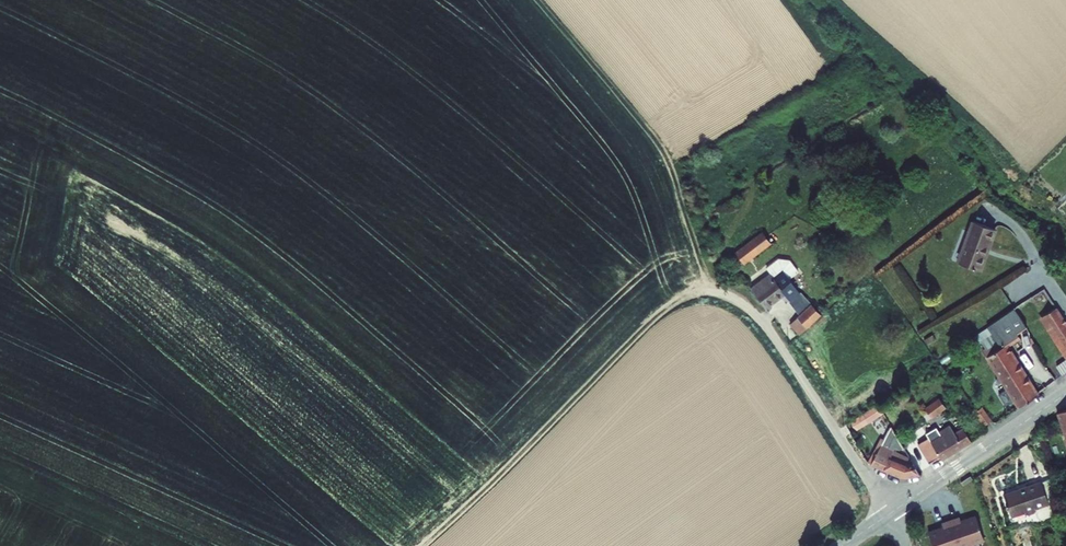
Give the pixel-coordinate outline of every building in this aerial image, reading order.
[(993,222),(969,216),(958,259),(983,267),(993,222)] [(764,232),(733,256),(741,266),(772,243),(764,232)] [(768,273),(750,288),(764,307),(783,293),(789,301),(799,293),(789,278),(797,272),(787,259),(778,259),(765,269),(768,273)] [(809,305),(785,324),(796,337),(819,317),(809,305)] [(1060,308),(1047,317),(1065,347),(1065,317),(1060,308)] [(977,339),(987,355),(989,358),(1002,378),(1006,384),(1022,408),(1041,396),(1017,359),(1014,355),(1018,354),(1037,340),(1016,311),(990,329),(977,339)] [(1041,320),(1065,360),(1065,347),(1047,317),(1041,320)] [(1055,378),(1059,384),(1065,379),(1065,369),(1055,378)] [(1002,378),(998,380),(1002,386),(1006,384),(1002,378)] [(879,401),(852,420),(857,430),(884,411),(879,401)] [(932,417),(947,408),(943,401),(928,410),(932,417)] [(956,402),(938,414),(944,423),(958,414),(954,407),(958,405),(956,402)] [(996,426),(984,409),(978,412),(991,430),(996,426)] [(933,464),(973,441),(966,430),(957,435),(951,425),(940,432),(937,427),(927,433),(929,436),(919,441),(933,464)] [(883,438),(871,464),(897,477),(907,478),(918,473),(913,463),(893,454),(898,444),(883,438)] [(1015,495),(1022,516),(1035,511),(1036,514),(1040,516),(1046,514),(1048,511),(1050,517),(1053,519),(1062,516),(1063,512),(1052,481),(1015,495)] [(938,533),(943,545),(980,545),(994,540),(986,517),(971,522),(969,518),(951,524),(953,528),(938,533)]
